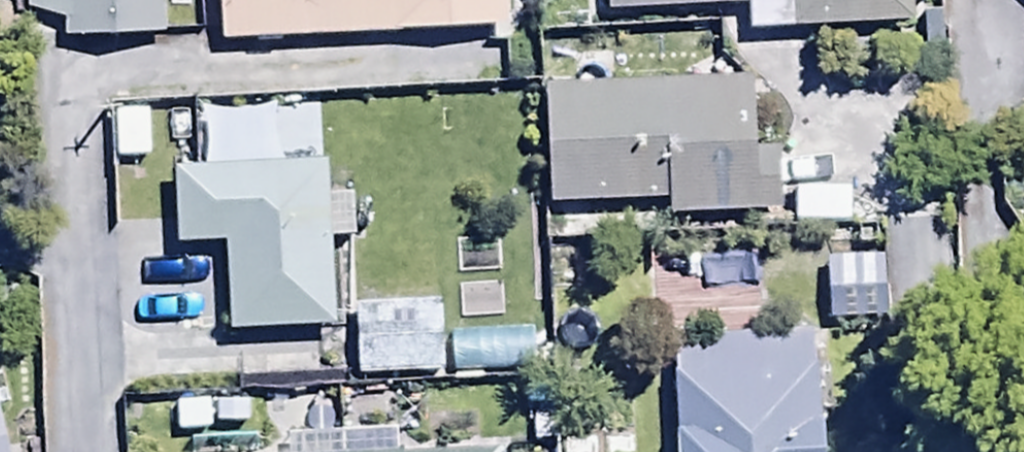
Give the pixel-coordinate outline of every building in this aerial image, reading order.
[(63,24),(64,42),(159,38),(158,0),(21,0),(22,11),(63,24)] [(506,0),(218,0),(220,47),(508,34),(506,0)] [(602,14),(743,10),(743,33),(912,29),(911,0),(602,0),(602,14)] [(746,81),(544,85),(546,207),(662,204),(662,214),(774,212),(773,152),(748,152),(746,81)] [(200,131),(201,166),(172,167),(175,246),(223,244),(227,332),(329,328),(323,162),(256,164),(255,129),(200,131)] [(524,279),(445,286),(447,322),(525,319),(524,279)] [(441,301),(351,304),(353,380),(443,378),(441,301)] [(822,333),(667,341),(672,451),(828,451),(822,333)] [(525,337),(455,340),(456,378),(526,375),(525,337)]
